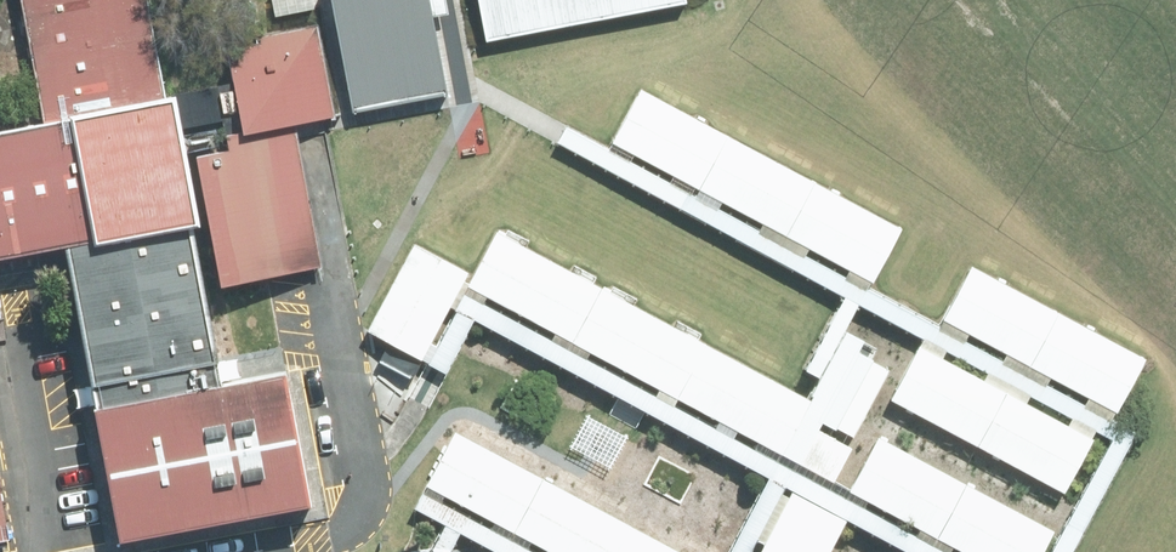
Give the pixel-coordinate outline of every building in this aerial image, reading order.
[(59,255),(114,542),(300,507),(277,385),(214,397),(162,125),(217,115),(225,159),(190,165),(214,291),(317,271),(289,130),(332,122),(314,31),(221,49),(229,89),(159,102),(139,0),(12,0),(36,126),(0,133),(0,266),(59,255)] [(343,117),(443,98),(429,26),(438,24),(448,22),(443,0),(321,0),(343,117)] [(481,45),(680,8),(679,0),(472,0),(481,45)] [(867,287),(897,232),(724,137),(695,193),(867,287)] [(464,288),(777,458),(807,404),(494,234),(464,288)] [(364,335),(417,364),(459,286),(466,274),(413,244),(364,335)] [(968,268),(936,323),(1113,417),(1117,408),(1143,359),(968,268)] [(1060,498),(1088,443),(914,349),(886,404),(1060,498)] [(828,485),(847,450),(811,430),(792,466),(828,485)] [(422,492),(533,551),(673,551),(455,435),(453,434),(422,492)] [(845,494),(950,551),(1040,551),(1050,533),(875,440),(845,494)] [(11,545),(0,493),(0,547),(11,545)] [(784,495),(755,551),(827,551),(842,524),(784,495)]
